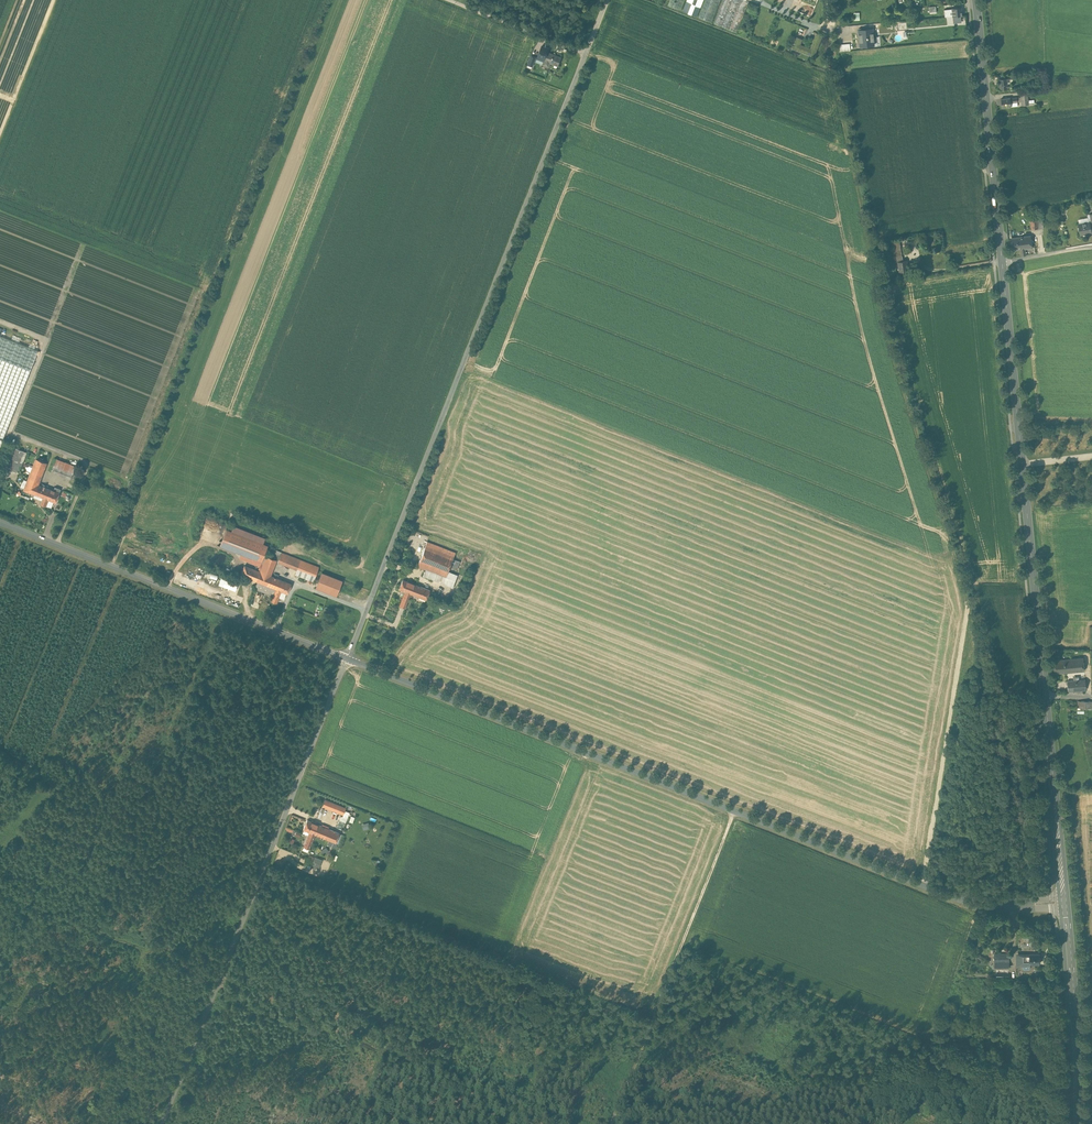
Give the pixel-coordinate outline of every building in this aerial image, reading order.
[(668,5),(681,10),(685,0),(670,0),(668,5)] [(683,11),(696,16),(703,0),(687,0),(683,11)] [(698,17),(712,22),(721,0),(705,0),(698,17)] [(745,0),(723,0),(714,23),(737,32),(749,1),(745,0)] [(961,7),(952,8),(952,9),(944,10),(945,13),(952,13),(953,16),(962,15),(961,7)] [(872,29),(863,30),(861,28),(859,28),(857,30),(857,32),(859,34),(860,42),(858,44),(859,46),(861,48),(863,48),(864,46),(874,45),(872,29)] [(949,28),(941,29),(943,40),(950,40),(949,28)] [(822,36),(816,33),(814,40),(820,42),(822,36)] [(814,40),(810,49),(800,44),(802,39),(796,37),(792,48),(814,57),(820,42),(814,40)] [(550,63),(558,66),(561,57),(547,51),(548,48),(542,46),(537,58),(544,61),(542,65),(549,67),(550,63)] [(528,64),(532,66),(536,57),(531,55),(528,64)] [(1006,78),(999,79),(1000,89),(1007,88),(1011,88),(1011,83),(1010,83),(1009,78),(1006,78)] [(1010,98),(1001,99),(1002,108),(1018,106),(1017,97),(1010,98)] [(1089,222),(1079,224),(1080,234),(1091,232),(1089,222)] [(1030,236),(1012,238),(1013,250),(1020,249),(1021,256),(1026,255),(1025,248),(1031,247),(1030,236)] [(900,245),(894,246),(896,261),(898,260),(898,262),(903,261),(902,260),(903,260),(902,256),(900,245)] [(903,261),(898,262),(899,272),(908,270),(907,260),(903,261)] [(3,437),(37,351),(0,336),(0,445),(3,437)] [(27,452),(11,446),(3,466),(18,473),(27,452)] [(46,463),(31,457),(23,476),(28,478),(24,490),(34,493),(31,500),(41,504),(43,497),(47,499),(51,489),(38,484),(46,463)] [(52,465),(73,473),(75,466),(55,458),(52,465)] [(52,465),(50,471),(70,479),(73,473),(52,465)] [(55,487),(53,490),(51,489),(47,499),(43,497),(41,504),(46,506),(48,501),(49,500),(56,502),(61,489),(55,487)] [(267,546),(226,530),(220,546),(261,562),(264,555),(267,546)] [(456,552),(427,541),(417,566),(425,569),(446,577),(448,571),(456,552)] [(281,552),(271,548),(268,556),(278,560),(281,552)] [(300,560),(281,552),(278,560),(278,562),(297,569),(300,560)] [(264,555),(261,562),(258,571),(271,576),(278,560),(268,556),(264,555)] [(319,567),(300,560),(297,569),(295,574),(313,581),(319,567)] [(258,571),(244,565),(241,575),(257,581),(268,585),(271,576),(258,571)] [(446,577),(425,569),(422,576),(453,587),(458,575),(448,571),(446,577)] [(344,582),(323,574),(317,590),(338,598),(344,582)] [(283,581),(271,576),(268,585),(276,589),(279,590),(283,581)] [(221,577),(219,584),(236,590),(238,583),(221,577)] [(411,583),(402,579),(399,589),(405,591),(407,592),(411,583)] [(268,585),(257,581),(255,589),(273,596),(276,589),(268,585)] [(291,584),(283,581),(279,590),(276,589),(273,596),(271,601),(276,603),(281,591),(287,593),(291,584)] [(430,590),(411,583),(407,592),(410,593),(426,599),(430,590)] [(405,591),(399,606),(405,608),(410,593),(407,592),(405,591)] [(1083,657),(1053,660),(1054,673),(1084,670),(1083,657)] [(1079,676),(1073,676),(1073,680),(1067,680),(1068,691),(1086,690),(1085,679),(1079,680),(1079,676)] [(1078,701),(1077,707),(1089,708),(1088,709),(1091,709),(1091,708),(1091,701),(1078,701)] [(332,802),(325,800),(323,806),(330,809),(332,802)] [(342,806),(332,802),(330,809),(340,813),(342,806)] [(328,828),(307,820),(303,829),(310,832),(315,834),(324,837),(328,828)] [(369,822),(362,824),(363,830),(370,828),(369,822)] [(339,833),(328,828),(324,837),(335,842),(339,833)] [(310,832),(304,846),(310,848),(315,834),(310,832)] [(311,865),(319,868),(322,859),(315,856),(311,865)] [(1029,955),(1029,953),(1016,953),(1016,964),(1029,964),(1029,963),(1029,961),(1023,961),(1023,955),(1029,955)] [(1039,953),(1029,953),(1029,955),(1023,955),(1023,961),(1029,961),(1029,963),(1039,963),(1039,953)] [(991,985),(1009,985),(1009,983),(990,983),(986,983),(986,993),(991,993),(991,985)] [(991,985),(991,993),(1009,993),(1009,985),(991,985)]
